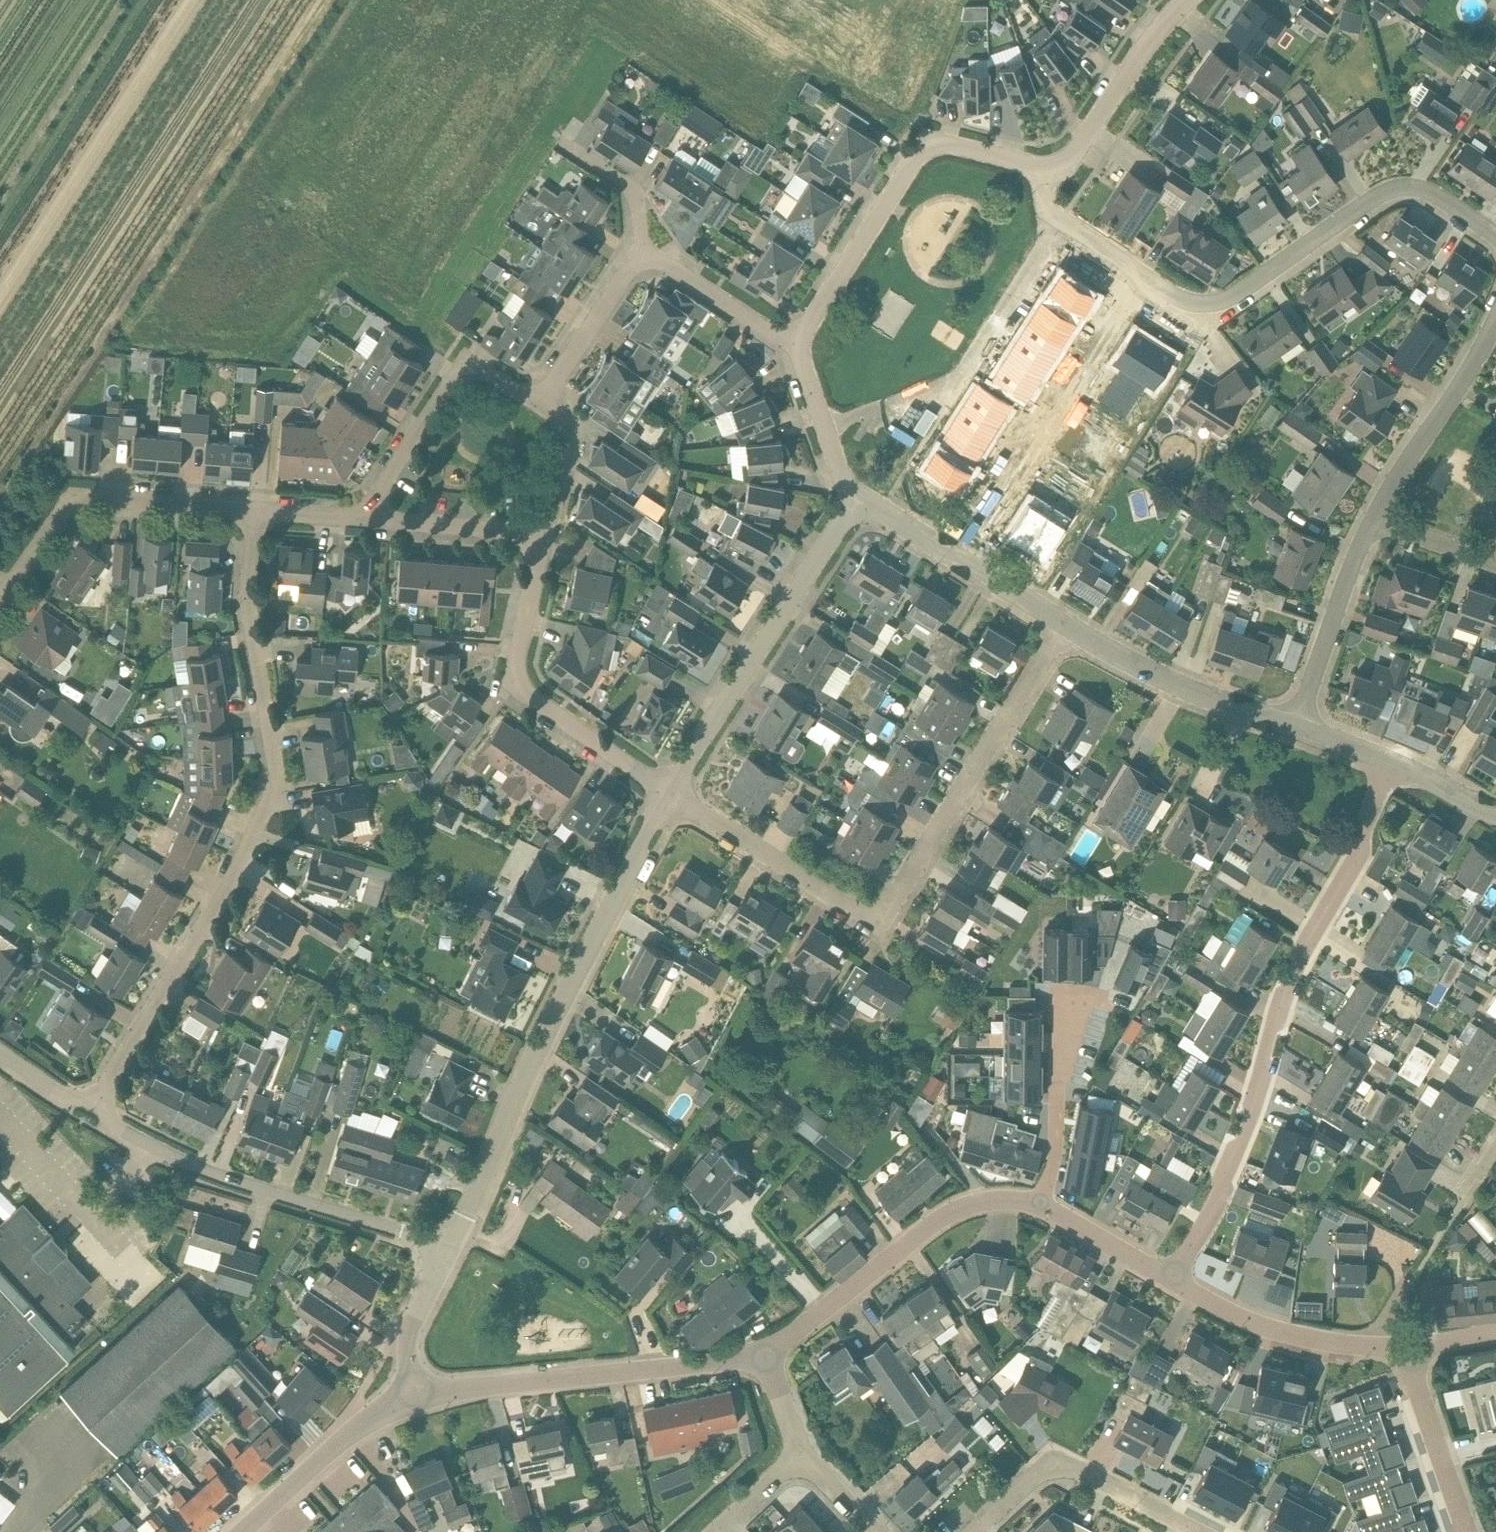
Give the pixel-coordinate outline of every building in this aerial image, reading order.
[(1090,9),(1097,0),(1077,0),(1090,9)] [(1122,14),(1131,0),(1102,0),(1122,14)] [(1245,44),(1253,50),(1256,47),(1269,29),(1275,34),(1284,22),(1253,0),(1251,0),(1228,32),(1245,44)] [(1369,12),(1381,20),(1387,10),(1375,2),(1369,12)] [(1060,18),(1052,31),(1074,60),(1085,44),(1090,47),(1095,41),(1100,45),(1101,45),(1108,31),(1104,28),(1106,25),(1089,14),(1077,5),(1065,22),(1060,18)] [(1297,18),(1323,37),(1332,24),(1306,5),(1297,18)] [(1340,26),(1349,28),(1362,31),(1365,12),(1344,7),(1340,26)] [(1035,43),(1023,53),(1035,87),(1051,75),(1055,80),(1061,75),(1065,81),(1066,81),(1077,70),(1074,65),(1076,64),(1074,60),(1052,31),(1051,32),(1054,36),(1039,48),(1035,43)] [(1238,54),(1260,71),(1262,72),(1272,59),(1256,47),(1253,50),(1245,44),(1238,54)] [(1190,84),(1217,104),(1241,71),(1213,51),(1190,84)] [(1004,59),(989,64),(991,101),(1009,94),(1011,100),(1018,98),(1020,104),(1021,105),(1035,97),(1034,92),(1037,91),(1035,87),(1023,53),(1022,53),(1024,58),(1006,65),(1004,59)] [(953,65),(951,76),(939,95),(947,100),(963,100),(963,106),(971,105),(971,112),(971,113),(987,110),(987,105),(991,105),(991,101),(989,64),(988,65),(988,70),(969,70),(969,64),(953,65)] [(1435,140),(1443,128),(1447,131),(1466,103),(1476,109),(1495,79),(1495,75),(1483,66),(1473,82),(1462,74),(1445,98),(1423,83),(1411,100),(1417,104),(1406,120),(1435,140)] [(1285,89),(1262,72),(1260,71),(1251,84),(1276,102),(1285,89)] [(649,77),(644,84),(654,91),(659,84),(649,77)] [(1297,101),(1314,125),(1325,117),(1307,93),(1297,101)] [(593,142),(614,155),(631,128),(638,118),(632,114),(626,120),(623,123),(612,116),(614,112),(618,104),(608,97),(592,121),(603,128),(594,141),(593,142)] [(682,118),(681,121),(711,139),(722,122),(692,103),(682,118)] [(838,118),(827,135),(835,140),(869,162),(873,155),(869,152),(877,140),(863,131),(869,121),(842,103),(834,115),(838,118)] [(1282,113),(1299,136),(1312,127),(1295,104),(1282,113)] [(1331,133),(1348,157),(1386,131),(1368,107),(1331,133)] [(673,112),(668,118),(678,125),(681,121),(682,118),(673,112)] [(1150,138),(1153,141),(1149,147),(1149,148),(1154,141),(1182,162),(1194,146),(1210,158),(1222,141),(1200,125),(1195,132),(1168,113),(1150,138)] [(667,117),(654,137),(665,144),(678,125),(668,118),(667,117)] [(631,128),(614,155),(635,169),(635,168),(635,167),(651,141),(631,128)] [(808,149),(801,160),(832,179),(838,169),(852,179),(860,166),(863,168),(863,169),(864,169),(869,162),(835,140),(823,158),(808,149)] [(1450,169),(1489,195),(1495,185),(1495,156),(1494,160),(1468,142),(1450,169)] [(1302,196),(1308,205),(1337,184),(1310,145),(1294,156),(1302,168),(1289,177),(1293,183),(1282,190),(1291,203),(1302,196)] [(673,156),(656,183),(676,196),(698,162),(696,157),(683,148),(678,149),(674,156),(673,156)] [(1232,166),(1244,183),(1267,167),(1255,149),(1232,166)] [(698,162),(676,196),(696,209),(697,208),(696,208),(705,194),(716,201),(723,191),(732,178),(720,170),(701,157),(698,162)] [(809,180),(798,198),(831,220),(836,213),(835,212),(832,210),(840,198),(825,189),(832,179),(801,160),(794,171),(809,180)] [(732,178),(723,191),(736,199),(753,173),(740,165),(732,178)] [(1165,183),(1186,198),(1195,185),(1173,171),(1165,183)] [(1103,214),(1132,234),(1160,191),(1130,172),(1103,214)] [(545,184),(536,197),(557,211),(564,200),(595,220),(596,218),(595,217),(599,212),(603,213),(609,198),(608,198),(582,181),(575,192),(569,188),(562,189),(559,194),(545,184)] [(1253,204),(1239,214),(1257,240),(1287,219),(1265,186),(1248,198),(1253,204)] [(786,191),(767,220),(795,238),(801,228),(815,237),(823,224),(826,226),(826,227),(827,227),(831,220),(798,198),(786,191)] [(723,194),(716,205),(728,213),(735,201),(723,194)] [(1189,222),(1192,217),(1178,208),(1161,234),(1174,242),(1167,252),(1207,279),(1228,248),(1189,222)] [(1401,214),(1384,239),(1403,252),(1399,258),(1414,268),(1420,259),(1435,237),(1419,227),(1420,225),(1413,220),(1412,222),(1401,214)] [(544,247),(581,272),(595,251),(594,251),(580,242),(588,231),(564,215),(557,226),(553,227),(543,241),(544,247)] [(772,238),(760,257),(766,261),(794,278),(799,271),(798,270),(795,268),(803,256),(789,247),(795,238),(767,220),(760,230),(772,238)] [(1373,267),(1382,274),(1391,262),(1368,243),(1358,255),(1373,267)] [(581,272),(544,247),(531,267),(525,266),(519,276),(544,293),(551,281),(567,292),(568,293),(581,272)] [(1451,299),(1462,306),(1486,271),(1454,250),(1436,277),(1456,290),(1451,299)] [(766,261),(760,257),(748,276),(778,295),(786,282),(789,284),(788,285),(790,285),(794,278),(766,261)] [(730,278),(738,283),(744,272),(737,267),(730,278)] [(1342,267),(1304,293),(1330,329),(1346,318),(1340,310),(1353,300),(1359,310),(1395,284),(1382,274),(1373,267),(1352,282),(1342,267)] [(1061,270),(1048,290),(1083,313),(1092,318),(1104,298),(1061,270)] [(515,291),(536,304),(544,293),(519,276),(513,272),(505,284),(515,291)] [(1222,272),(1216,281),(1222,285),(1231,278),(1222,272)] [(463,286),(443,317),(459,328),(480,297),(463,286)] [(642,303),(639,308),(675,331),(689,310),(702,320),(710,308),(685,292),(677,303),(657,289),(652,295),(647,294),(649,286),(647,286),(647,288),(646,291),(645,295),(644,298),(643,302),(642,303)] [(1083,313),(1048,290),(1035,311),(1070,334),(1083,313)] [(552,314),(552,315),(515,291),(502,311),(540,335),(553,315),(552,314)] [(639,308),(629,318),(622,324),(623,325),(629,321),(633,325),(629,331),(649,345),(642,356),(667,373),(675,360),(662,351),(675,331),(639,308)] [(1243,336),(1262,364),(1300,338),(1281,310),(1243,336)] [(488,332),(481,342),(504,358),(512,346),(525,355),(526,356),(540,335),(502,311),(498,317),(504,324),(507,326),(500,337),(497,334),(488,332)] [(1070,334),(1035,311),(1021,333),(1056,356),(1070,334)] [(1112,330),(1116,323),(1106,317),(1102,324),(1112,330)] [(1395,357),(1422,376),(1447,339),(1420,320),(1395,357)] [(388,324),(367,356),(411,385),(416,377),(419,379),(425,370),(422,368),(424,365),(414,359),(422,346),(388,324)] [(1108,337),(1112,330),(1102,324),(1098,330),(1108,337)] [(1155,340),(1134,327),(1113,361),(1121,366),(1100,398),(1113,406),(1155,340)] [(353,347),(363,353),(373,338),(362,331),(353,347)] [(724,332),(712,351),(724,358),(736,340),(724,332)] [(1021,333),(1007,355),(1042,378),(1056,356),(1021,333)] [(1359,348),(1380,363),(1388,351),(1367,336),(1359,348)] [(1175,353),(1155,340),(1113,406),(1126,414),(1146,382),(1154,387),(1175,353)] [(1307,350),(1324,373),(1338,363),(1322,340),(1307,350)] [(1093,349),(1083,342),(1079,349),(1089,355),(1093,349)] [(299,348),(293,357),(305,365),(310,356),(299,348)] [(602,358),(597,373),(632,396),(645,376),(659,385),(667,373),(642,356),(634,367),(614,354),(610,360),(605,359),(606,351),(605,351),(602,358)] [(1109,357),(1099,351),(1095,357),(1105,364),(1109,357)] [(728,410),(733,409),(761,395),(749,381),(754,377),(749,371),(754,366),(742,355),(738,359),(736,356),(709,378),(722,394),(718,398),(728,410)] [(1042,378),(1007,355),(992,378),(1027,400),(1042,378)] [(411,385),(367,356),(346,388),(379,410),(388,398),(398,404),(399,402),(403,404),(409,395),(406,393),(411,385)] [(301,391),(275,389),(274,401),(308,404),(326,375),(316,369),(301,391)] [(1221,382),(1216,386),(1200,377),(1181,407),(1222,432),(1241,402),(1239,401),(1252,391),(1235,369),(1220,380),(1221,382)] [(590,390),(586,396),(605,408),(598,419),(622,436),(630,424),(618,417),(632,396),(597,373),(589,382),(580,389),(580,390),(587,385),(590,390)] [(1387,402),(1396,390),(1380,378),(1373,373),(1360,391),(1358,390),(1338,418),(1349,426),(1351,423),(1376,440),(1394,415),(1382,406),(1385,401),(1387,402)] [(1055,386),(1065,393),(1069,386),(1059,379),(1055,386)] [(1013,403),(978,380),(963,403),(999,426),(1013,403)] [(1061,399),(1065,393),(1055,386),(1051,393),(1061,399)] [(255,419),(272,420),(274,401),(275,389),(257,387),(255,419)] [(1170,396),(1159,389),(1155,396),(1165,402),(1170,396)] [(184,392),(183,409),(195,410),(197,394),(184,392)] [(741,444),(746,444),(781,439),(777,439),(769,422),(775,419),(772,412),(779,409),(770,395),(766,397),(765,394),(761,395),(733,409),(740,426),(734,429),(741,444)] [(327,473),(326,479),(338,480),(342,474),(349,475),(356,465),(351,461),(369,434),(374,437),(381,427),(376,423),(377,421),(337,395),(318,424),(282,422),(278,469),(281,470),(281,476),(293,477),(294,471),(327,473)] [(985,448),(999,426),(963,403),(949,425),(985,448)] [(120,415),(118,434),(119,434),(135,436),(132,466),(156,468),(159,435),(144,434),(145,421),(139,421),(140,407),(121,405),(120,415)] [(1280,424),(1311,446),(1321,432),(1290,410),(1280,424)] [(64,463),(98,466),(100,443),(118,445),(119,434),(118,434),(120,415),(92,412),(91,423),(68,421),(64,463)] [(159,435),(156,468),(180,470),(182,440),(194,441),(196,413),(182,412),(181,424),(174,424),(160,422),(159,435)] [(204,471),(228,473),(230,441),(216,439),(217,427),(209,426),(210,414),(196,413),(194,441),(206,442),(204,471)] [(1049,429),(1056,433),(1063,423),(1056,418),(1049,429)] [(972,469),(985,448),(949,425),(936,446),(972,469)] [(230,441),(228,473),(252,475),(254,442),(254,430),(246,429),(245,442),(230,441)] [(1035,439),(1025,433),(1021,440),(1031,446),(1035,439)] [(589,460),(628,486),(636,474),(644,479),(658,459),(630,441),(623,453),(603,439),(599,445),(594,443),(591,457),(589,460)] [(744,480),(749,481),(779,485),(778,467),(784,466),(783,458),(790,457),(786,442),(781,442),(781,439),(746,444),(748,463),(742,463),(744,480)] [(1031,446),(1021,440),(1017,447),(1027,453),(1031,446)] [(972,469),(936,446),(924,466),(967,494),(980,474),(972,469)] [(1294,491),(1325,513),(1353,474),(1321,452),(1294,491)] [(1013,486),(1002,480),(998,487),(1008,493),(1013,486)] [(740,499),(737,515),(769,531),(773,512),(779,513),(780,505),(788,507),(788,490),(783,490),(784,486),(779,485),(749,481),(745,500),(740,499)] [(1007,533),(1026,545),(1047,512),(1029,500),(1035,492),(1020,483),(1006,505),(1019,513),(1007,533)] [(1004,500),(1008,493),(998,487),(994,494),(1004,500)] [(1253,502),(1280,520),(1289,507),(1263,489),(1253,502)] [(618,494),(611,505),(590,492),(587,497),(582,496),(579,510),(577,513),(616,539),(624,527),(632,532),(645,512),(618,494)] [(1159,499),(1154,500),(1158,516),(1166,515),(1171,507),(1159,499)] [(674,503),(669,516),(679,519),(684,508),(684,507),(674,503)] [(728,532),(719,549),(748,568),(755,554),(761,557),(764,550),(771,553),(776,538),(772,536),(773,532),(769,531),(737,515),(728,510),(719,528),(728,532)] [(1045,558),(1066,524),(1047,512),(1026,545),(1045,558)] [(1185,528),(1200,537),(1209,523),(1194,513),(1185,528)] [(1086,530),(1096,536),(1104,522),(1094,517),(1086,530)] [(1082,534),(1087,527),(1076,521),(1072,528),(1082,534)] [(677,523),(668,538),(693,554),(703,539),(677,523)] [(1207,537),(1220,545),(1226,534),(1213,527),(1207,537)] [(1276,573),(1306,585),(1323,540),(1293,528),(1276,573)] [(143,567),(132,566),(129,590),(144,592),(144,590),(154,591),(155,579),(169,580),(172,540),(146,538),(143,567)] [(1106,557),(1106,556),(1080,539),(1063,568),(1062,569),(1074,576),(1070,583),(1099,601),(1115,575),(1112,574),(1118,564),(1106,557)] [(132,541),(116,540),(113,574),(130,575),(132,541)] [(188,603),(200,604),(220,605),(223,569),(215,569),(216,562),(218,562),(219,542),(188,540),(186,560),(192,560),(191,567),(188,603)] [(591,609),(591,607),(604,610),(616,557),(594,543),(589,551),(585,568),(577,566),(573,586),(569,585),(565,604),(591,609)] [(54,582),(79,599),(105,561),(80,544),(54,582)] [(327,573),(311,571),(313,548),(281,545),(278,579),(300,581),(298,601),(324,603),(327,573)] [(329,597),(343,598),(344,586),(367,588),(370,553),(345,550),(343,574),(331,573),(329,593),(329,597)] [(867,550),(849,580),(864,589),(862,592),(861,595),(863,598),(866,600),(870,600),(875,595),(886,601),(891,593),(900,599),(908,587),(898,581),(903,572),(867,550)] [(695,591),(729,613),(749,583),(715,561),(713,564),(700,555),(692,568),(705,577),(695,591)] [(397,596),(429,599),(432,559),(400,556),(397,596)] [(1145,557),(1138,569),(1149,576),(1157,564),(1145,557)] [(429,599),(460,601),(464,562),(432,559),(429,599)] [(1197,593),(1210,598),(1220,572),(1223,564),(1208,559),(1197,593)] [(464,562),(460,601),(481,603),(479,622),(488,623),(492,580),(494,580),(495,564),(464,562)] [(1374,596),(1425,613),(1438,575),(1398,562),(1393,577),(1381,573),(1374,596)] [(1210,598),(1225,602),(1234,576),(1220,572),(1210,598)] [(1171,592),(1148,578),(1141,590),(1140,589),(1124,616),(1147,631),(1171,592)] [(670,591),(658,583),(642,609),(654,617),(670,591)] [(899,624),(911,631),(919,617),(933,626),(949,600),(923,584),(899,624)] [(1255,599),(1281,608),(1286,594),(1260,585),(1255,599)] [(1455,620),(1482,629),(1494,594),(1469,586),(1464,601),(1461,600),(1455,620)] [(673,628),(664,643),(700,666),(717,640),(692,624),(701,610),(676,594),(665,611),(669,613),(663,622),(673,628)] [(1495,634),(1495,595),(1494,594),(1482,629),(1495,634)] [(174,598),(163,597),(163,607),(174,608),(174,598)] [(1164,604),(1147,631),(1171,645),(1188,619),(1187,618),(1194,607),(1183,600),(1176,612),(1164,604)] [(1209,657),(1233,665),(1243,633),(1231,629),(1237,611),(1225,606),(1209,657)] [(43,607),(19,642),(53,666),(54,665),(66,673),(73,663),(70,656),(78,645),(71,640),(77,631),(43,607)] [(847,632),(870,647),(889,616),(876,608),(867,624),(857,618),(847,632)] [(1363,629),(1393,639),(1399,622),(1368,612),(1363,629)] [(271,616),(269,630),(282,632),(284,618),(271,616)] [(169,618),(169,643),(185,643),(185,618),(169,618)] [(415,622),(414,631),(431,632),(432,623),(415,622)] [(548,669),(581,692),(599,666),(604,646),(614,648),(617,632),(578,623),(575,639),(578,640),(576,648),(567,642),(548,669)] [(989,624),(973,650),(984,656),(979,664),(996,675),(1017,641),(989,624)] [(942,629),(926,656),(934,661),(939,664),(954,637),(942,629)] [(1243,633),(1233,665),(1257,673),(1263,654),(1274,658),(1281,636),(1262,630),(1259,629),(1256,638),(1243,633)] [(817,632),(794,670),(824,688),(839,666),(852,674),(861,659),(834,643),(817,632)] [(1430,655),(1455,663),(1462,643),(1437,634),(1430,655)] [(442,677),(441,692),(454,686),(455,678),(457,679),(459,654),(445,652),(446,638),(418,636),(416,654),(425,655),(424,676),(442,677)] [(966,645),(954,637),(939,664),(950,671),(966,645)] [(191,681),(223,675),(219,652),(214,653),(211,639),(186,643),(188,657),(187,657),(191,681)] [(641,648),(632,641),(626,650),(635,657),(641,648)] [(295,691),(309,692),(310,690),(333,692),(334,677),(356,679),(358,650),(319,647),(318,661),(298,659),(295,691)] [(934,661),(926,656),(912,648),(906,659),(927,672),(934,661)] [(880,673),(872,686),(884,694),(901,667),(875,651),(867,665),(880,673)] [(638,671),(664,686),(674,669),(648,653),(638,671)] [(1411,658),(1396,653),(1390,668),(1377,663),(1371,678),(1355,672),(1344,702),(1375,714),(1382,694),(1396,700),(1411,658)] [(1475,672),(1472,682),(1485,686),(1486,685),(1490,677),(1475,672)] [(181,721),(224,716),(222,700),(228,699),(223,675),(191,681),(173,683),(177,703),(181,721)] [(936,688),(929,700),(966,724),(971,715),(966,712),(972,702),(933,678),(930,684),(936,688)] [(15,720),(14,723),(13,727),(14,731),(16,734),(20,736),(23,737),(27,736),(30,735),(33,732),(34,730),(35,730),(50,708),(83,731),(92,717),(47,686),(39,698),(38,698),(36,701),(8,681),(6,684),(7,685),(4,689),(0,686),(0,709),(15,720)] [(1473,758),(1495,771),(1495,718),(1490,715),(1495,705),(1495,691),(1486,685),(1485,686),(1465,721),(1481,730),(1482,729),(1488,733),(1473,758)] [(441,692),(453,700),(442,715),(460,727),(454,735),(469,745),(474,738),(485,722),(474,714),(482,702),(461,688),(460,690),(454,686),(441,692)] [(383,700),(394,712),(406,701),(396,689),(383,700)] [(1043,728),(1072,746),(1080,732),(1094,740),(1112,710),(1076,689),(1067,703),(1061,699),(1043,728)] [(654,736),(658,739),(678,705),(654,690),(633,724),(646,732),(644,734),(652,739),(654,736)] [(1405,693),(1395,717),(1408,722),(1406,726),(1435,738),(1443,720),(1457,726),(1465,707),(1467,702),(1440,690),(1434,705),(1405,693)] [(102,693),(92,710),(112,723),(123,706),(102,693)] [(779,694),(756,731),(785,750),(783,754),(793,761),(798,759),(805,748),(804,743),(794,736),(809,712),(779,694)] [(966,724),(929,700),(921,712),(915,708),(904,727),(927,742),(935,729),(950,738),(956,728),(962,731),(966,724)] [(826,705),(818,719),(841,733),(835,743),(849,751),(863,728),(826,705)] [(303,737),(309,776),(344,770),(339,740),(348,738),(343,709),(317,714),(320,734),(303,737)] [(198,733),(199,757),(232,756),(231,732),(226,732),(224,716),(198,719),(200,733),(198,733)] [(489,759),(499,766),(522,733),(502,719),(479,752),(480,753),(472,764),(482,771),(489,759)] [(1119,734),(1130,740),(1136,730),(1125,724),(1119,734)] [(885,758),(891,762),(929,785),(934,777),(929,773),(935,763),(920,754),(927,742),(904,727),(885,758)] [(120,745),(113,740),(114,739),(102,730),(93,742),(105,751),(108,746),(115,751),(120,745)] [(501,785),(511,791),(542,747),(522,733),(499,766),(509,773),(501,785)] [(528,786),(538,794),(562,761),(542,747),(511,791),(520,797),(528,786)] [(413,752),(406,753),(408,765),(419,763),(413,752)] [(200,787),(196,795),(220,806),(226,792),(226,780),(233,780),(232,756),(199,757),(200,787)] [(728,791),(757,809),(771,786),(779,791),(786,780),(749,757),(728,791)] [(1014,776),(1011,780),(1039,798),(1057,808),(1071,786),(1064,782),(1071,772),(1046,757),(1040,767),(1030,761),(1019,779),(1014,776)] [(444,759),(432,775),(443,782),(454,766),(444,759)] [(562,761),(538,794),(548,800),(540,811),(549,818),(557,807),(558,807),(581,774),(562,761)] [(863,769),(855,782),(880,797),(887,784),(913,800),(919,790),(924,793),(929,785),(891,762),(884,774),(874,767),(863,769)] [(1145,778),(1148,775),(1130,763),(1093,821),(1130,845),(1166,789),(1152,781),(1152,782),(1145,778)] [(1079,777),(1091,784),(1099,789),(1106,777),(1087,765),(1079,777)] [(407,771),(404,781),(410,789),(421,787),(424,777),(417,769),(407,771)] [(16,791),(36,805),(46,790),(27,776),(16,791)] [(460,780),(451,793),(463,801),(471,788),(460,780)] [(1011,780),(998,802),(1026,819),(1039,798),(1011,780)] [(861,811),(854,823),(892,846),(897,838),(891,835),(897,825),(872,809),(880,797),(855,782),(847,794),(850,805),(861,811)] [(315,808),(317,808),(322,833),(342,829),(350,828),(356,827),(354,820),(369,817),(363,783),(332,788),(312,791),(315,808)] [(614,816),(623,804),(599,787),(595,794),(584,786),(562,817),(585,833),(588,829),(602,839),(617,819),(614,816)] [(478,792),(470,802),(486,815),(494,806),(478,792)] [(189,808),(179,830),(209,843),(219,822),(214,819),(220,806),(196,795),(190,808),(189,808)] [(1165,842),(1191,857),(1196,848),(1211,857),(1230,824),(1189,800),(1165,842)] [(460,810),(443,802),(435,817),(452,825),(460,810)] [(779,823),(794,832),(807,812),(792,802),(779,823)] [(1427,815),(1411,840),(1424,848),(1417,860),(1429,868),(1418,885),(1431,893),(1446,868),(1433,860),(1436,856),(1438,857),(1454,831),(1427,815)] [(800,832),(821,845),(828,835),(807,821),(800,832)] [(892,846),(854,823),(846,835),(840,831),(836,838),(875,861),(881,851),(887,854),(892,846)] [(132,824),(126,835),(133,839),(140,828),(132,824)] [(974,840),(972,845),(1000,862),(1006,867),(1020,844),(990,826),(980,844),(974,840)] [(1039,827),(1032,838),(1059,856),(1066,845),(1039,827)] [(537,828),(531,837),(541,845),(548,835),(537,828)] [(170,852),(164,863),(186,877),(194,863),(199,865),(209,843),(179,830),(169,851),(170,852)] [(1248,863),(1275,880),(1283,868),(1290,872),(1299,857),(1265,836),(1248,863)] [(118,847),(159,871),(164,863),(123,838),(118,847)] [(1059,856),(1032,838),(1025,849),(1052,866),(1059,856)] [(1460,895),(1468,880),(1482,888),(1491,873),(1495,875),(1495,874),(1495,857),(1474,844),(1448,888),(1460,895)] [(1000,862),(972,845),(958,867),(986,884),(1000,862)] [(304,885),(343,896),(350,870),(362,873),(363,872),(366,861),(366,860),(360,858),(324,847),(320,860),(312,857),(304,885)] [(555,888),(565,867),(538,853),(524,881),(520,878),(505,907),(551,931),(566,902),(548,893),(550,889),(551,890),(552,890),(554,889),(555,888)] [(1225,858),(1211,883),(1219,887),(1234,896),(1240,886),(1241,887),(1250,873),(1225,858)] [(366,861),(363,872),(396,882),(399,871),(366,861)] [(155,876),(142,897),(170,914),(183,894),(178,891),(186,877),(164,863),(156,877),(155,876)] [(701,920),(699,919),(704,911),(706,913),(721,888),(686,866),(670,891),(691,903),(686,911),(676,904),(667,918),(693,934),(701,920)] [(1396,891),(1403,895),(1422,907),(1431,893),(1404,877),(1396,891)] [(1211,883),(1199,904),(1206,908),(1219,887),(1211,883)] [(500,902),(471,887),(462,905),(491,919),(500,902)] [(946,887),(932,910),(957,925),(965,912),(986,926),(990,919),(1010,932),(1019,918),(993,901),(976,891),(970,902),(946,887)] [(728,923),(769,948),(789,915),(748,890),(728,923)] [(1000,891),(993,901),(1019,918),(1021,919),(1028,908),(1000,891)] [(170,914),(142,897),(135,908),(128,904),(121,906),(111,922),(122,929),(145,943),(153,931),(157,934),(170,914)] [(1168,899),(1168,917),(1187,917),(1186,898),(1168,899)] [(9,926),(19,908),(9,902),(0,916),(0,920),(9,926)] [(1392,902),(1378,925),(1405,941),(1419,919),(1392,902)] [(1199,904),(1198,903),(1183,929),(1193,934),(1207,909),(1206,908),(1199,904)] [(300,920),(291,914),(274,904),(269,911),(261,906),(245,932),(280,953),(300,920)] [(1461,931),(1475,939),(1490,915),(1476,907),(1461,931)] [(957,925),(932,910),(918,933),(944,948),(944,947),(953,953),(959,943),(950,938),(957,925)] [(306,925),(333,943),(342,928),(315,911),(306,925)] [(86,926),(114,943),(122,929),(111,922),(95,912),(86,926)] [(1250,921),(1236,944),(1263,960),(1277,938),(1250,921)] [(1405,941),(1378,925),(1365,947),(1391,964),(1405,941)] [(491,964),(474,999),(504,1015),(518,989),(521,990),(530,972),(506,960),(508,957),(509,958),(518,941),(489,927),(481,943),(495,950),(489,963),(491,964)] [(802,986),(822,998),(835,977),(830,975),(847,947),(814,927),(794,960),(812,971),(802,986)] [(1067,928),(1045,928),(1045,972),(1055,972),(1054,977),(1068,977),(1067,928)] [(1067,928),(1068,977),(1083,977),(1083,972),(1093,973),(1093,962),(1107,962),(1115,935),(1093,935),(1093,929),(1067,928)] [(4,1000),(27,967),(11,956),(19,944),(0,931),(0,997),(4,1000)] [(1263,960),(1236,944),(1225,937),(1204,970),(1216,977),(1222,966),(1249,982),(1263,960)] [(1131,942),(1114,980),(1138,991),(1143,979),(1152,984),(1152,982),(1160,970),(1171,950),(1152,941),(1148,950),(1131,942)] [(620,987),(650,1002),(673,958),(643,942),(620,987)] [(97,978),(123,994),(144,959),(119,944),(97,978)] [(207,991),(236,1009),(251,985),(256,988),(272,962),(248,947),(241,959),(227,950),(216,968),(220,970),(207,991)] [(683,966),(710,983),(721,966),(693,949),(683,966)] [(1455,955),(1447,967),(1457,973),(1464,960),(1455,955)] [(38,970),(71,990),(80,976),(47,956),(38,970)] [(971,978),(983,985),(989,975),(992,969),(989,967),(987,969),(966,956),(958,970),(969,976),(971,978)] [(1207,990),(1210,986),(1216,976),(1204,970),(1190,961),(1189,962),(1183,958),(1177,968),(1183,971),(1181,974),(1207,990)] [(1466,958),(1462,965),(1471,970),(1475,962),(1466,958)] [(856,991),(894,1014),(895,1012),(897,1013),(900,1012),(904,1007),(904,1004),(901,1002),(911,985),(873,962),(856,991)] [(1457,973),(1447,967),(1440,980),(1449,985),(1457,973)] [(761,992),(774,1000),(788,977),(776,969),(761,992)] [(1160,970),(1152,982),(1162,988),(1169,975),(1160,970)] [(1455,984),(1463,989),(1471,976),(1462,971),(1455,984)] [(1362,974),(1348,996),(1375,1013),(1389,990),(1362,974)] [(970,1006),(983,985),(971,978),(969,976),(961,989),(947,994),(933,1018),(944,1025),(945,1022),(957,1029),(970,1006)] [(1162,988),(1152,982),(1152,984),(1145,995),(1154,1000),(1162,988)] [(825,1014),(843,1025),(855,1005),(838,994),(825,1014)] [(1222,994),(1208,1016),(1235,1033),(1248,1010),(1222,994)] [(1006,995),(1006,1031),(1042,1031),(1042,1009),(1031,1009),(1031,995),(1006,995)] [(74,1046),(86,1054),(98,1035),(95,1033),(106,1014),(76,996),(72,1002),(62,1019),(66,1022),(57,1036),(58,1037),(74,1046)] [(190,1011),(207,1022),(216,1027),(226,1012),(200,996),(190,1011)] [(1375,1013),(1348,996),(1335,1019),(1361,1035),(1375,1013)] [(369,1013),(366,1020),(369,1027),(376,1030),(383,1028),(386,1021),(383,1014),(376,1011),(369,1013)] [(1235,1033),(1208,1016),(1194,1039),(1221,1055),(1235,1033)] [(12,1018),(4,1030),(16,1038),(21,1029),(20,1024),(12,1018)] [(1409,1033),(1418,1038),(1425,1026),(1416,1021),(1409,1033)] [(1494,1068),(1495,1064),(1495,1035),(1480,1025),(1469,1043),(1458,1036),(1454,1043),(1494,1068)] [(592,1059),(590,1062),(600,1069),(603,1066),(626,1082),(635,1070),(646,1078),(653,1068),(655,1069),(668,1052),(657,1044),(641,1033),(631,1048),(604,1030),(587,1056),(592,1059)] [(415,1046),(431,1053),(438,1039),(422,1031),(415,1046)] [(1042,1031),(1006,1031),(1005,1053),(1042,1053),(1042,1031)] [(677,1045),(694,1066),(709,1054),(692,1033),(677,1045)] [(959,1033),(959,1045),(976,1045),(976,1033),(959,1033)] [(1401,1046),(1410,1051),(1415,1043),(1418,1038),(1409,1033),(1401,1046)] [(1121,1036),(1114,1048),(1124,1054),(1131,1041),(1121,1036)] [(58,1037),(54,1043),(69,1053),(74,1046),(58,1037)] [(1376,1058),(1388,1065),(1395,1052),(1374,1040),(1366,1052),(1376,1058)] [(1410,1051),(1407,1057),(1428,1069),(1436,1056),(1415,1043),(1410,1051)] [(1450,1075),(1479,1092),(1494,1068),(1454,1043),(1449,1051),(1460,1057),(1450,1075)] [(264,1046),(253,1071),(250,1077),(266,1085),(281,1054),(264,1046)] [(947,1069),(948,1050),(945,1048),(936,1062),(947,1069)] [(1124,1054),(1114,1048),(1107,1061),(1116,1067),(1124,1054)] [(1339,1050),(1325,1072),(1352,1089),(1366,1066),(1339,1050)] [(1042,1053),(1005,1053),(1005,1074),(1042,1075),(1042,1053)] [(1428,1069),(1407,1057),(1399,1071),(1419,1083),(1428,1069)] [(1368,1070),(1387,1081),(1395,1069),(1388,1065),(1376,1058),(1368,1070)] [(334,1107),(350,1112),(365,1064),(348,1059),(334,1107)] [(474,1071),(450,1059),(442,1075),(443,1075),(441,1079),(437,1078),(422,1108),(425,1109),(423,1112),(437,1119),(438,1116),(457,1125),(459,1121),(462,1122),(468,1108),(466,1107),(472,1094),(465,1091),(474,1071)] [(955,1061),(955,1074),(967,1074),(967,1061),(955,1061)] [(240,1098),(250,1077),(253,1071),(236,1063),(224,1090),(240,1098)] [(1193,1066),(1180,1089),(1206,1105),(1220,1083),(1193,1066)] [(136,1100),(172,1118),(186,1088),(151,1070),(136,1100)] [(930,1072),(919,1090),(934,1099),(945,1081),(930,1072)] [(1352,1089),(1325,1072),(1311,1095),(1338,1111),(1352,1089)] [(303,1108),(320,1114),(332,1080),(316,1074),(303,1108)] [(1042,1075),(1005,1074),(1005,1097),(1041,1097),(1042,1075)] [(550,1120),(567,1131),(586,1144),(603,1120),(601,1118),(608,1108),(609,1109),(618,1096),(604,1087),(588,1076),(579,1089),(580,1090),(574,1100),(567,1095),(550,1120)] [(955,1082),(955,1095),(964,1095),(965,1082),(955,1082)] [(1377,1087),(1369,1099),(1379,1105),(1386,1092),(1377,1087)] [(1421,1098),(1416,1105),(1457,1129),(1472,1105),(1442,1087),(1432,1104),(1421,1098)] [(186,1088),(172,1118),(209,1136),(223,1106),(186,1088)] [(1206,1105),(1180,1089),(1166,1111),(1193,1128),(1206,1105)] [(1389,1089),(1371,1117),(1389,1129),(1406,1099),(1389,1089)] [(237,1141),(263,1151),(277,1113),(265,1109),(269,1098),(255,1093),(237,1141)] [(875,1118),(890,1128),(908,1105),(893,1094),(875,1118)] [(933,1103),(919,1094),(906,1114),(919,1123),(933,1103)] [(1080,1103),(1072,1143),(1105,1149),(1115,1098),(1095,1094),(1093,1105),(1080,1103)] [(1146,1097),(1139,1109),(1158,1121),(1165,1108),(1146,1097)] [(1379,1105),(1369,1099),(1362,1112),(1371,1117),(1379,1105)] [(827,1118),(825,1117),(806,1102),(799,1111),(791,1122),(812,1138),(847,1165),(863,1144),(827,1118)] [(1457,1129),(1416,1105),(1412,1112),(1423,1119),(1413,1136),(1442,1154),(1457,1129)] [(1017,1122),(967,1108),(961,1127),(968,1129),(959,1158),(1031,1179),(1040,1149),(1032,1146),(1036,1131),(1016,1125),(1017,1122)] [(277,1113),(263,1151),(290,1161),(304,1123),(277,1113)] [(1348,1134),(1322,1118),(1313,1133),(1338,1149),(1339,1148),(1348,1154),(1356,1140),(1347,1135),(1348,1134)] [(331,1173),(359,1182),(375,1132),(346,1123),(331,1173)] [(1312,1137),(1280,1125),(1264,1168),(1266,1169),(1263,1176),(1263,1180),(1266,1184),(1271,1186),(1276,1185),(1279,1182),(1282,1175),(1295,1180),(1312,1137)] [(375,1132),(359,1182),(413,1199),(423,1168),(389,1158),(395,1138),(375,1132)] [(905,1165),(875,1191),(879,1195),(878,1196),(897,1218),(946,1176),(927,1153),(925,1155),(916,1143),(899,1158),(905,1165)] [(1072,1143),(1065,1183),(1098,1190),(1105,1149),(1072,1143)] [(1406,1216),(1409,1218),(1425,1192),(1420,1190),(1435,1165),(1405,1147),(1391,1172),(1386,1169),(1371,1195),(1395,1209),(1393,1213),(1404,1219),(1406,1216)] [(1202,1148),(1198,1157),(1210,1163),(1213,1159),(1215,1155),(1202,1148)] [(447,1150),(440,1162),(454,1170),(461,1158),(447,1150)] [(694,1168),(684,1180),(693,1187),(692,1188),(691,1188),(690,1189),(701,1198),(699,1199),(703,1203),(705,1201),(715,1210),(716,1209),(715,1208),(732,1189),(743,1198),(742,1199),(743,1199),(758,1182),(757,1181),(756,1182),(745,1173),(747,1171),(737,1163),(739,1161),(734,1158),(733,1159),(723,1150),(722,1151),(722,1152),(703,1175),(694,1168)] [(534,1182),(547,1192),(543,1199),(577,1223),(574,1227),(588,1237),(609,1208),(562,1174),(565,1170),(551,1160),(534,1182)] [(1118,1199),(1141,1212),(1161,1177),(1167,1167),(1155,1160),(1141,1184),(1130,1178),(1123,1191),(1118,1199)] [(1123,1191),(1130,1178),(1136,1168),(1124,1161),(1111,1184),(1123,1191)] [(1161,1177),(1141,1212),(1164,1225),(1178,1199),(1186,1204),(1197,1184),(1167,1167),(1161,1177)] [(779,1184),(792,1199),(804,1189),(791,1174),(779,1184)] [(616,1205),(629,1214),(641,1196),(628,1187),(616,1205)] [(1250,1203),(1284,1216),(1289,1203),(1255,1190),(1250,1203)] [(1325,1201),(1319,1212),(1341,1223),(1347,1211),(1325,1201)] [(814,1247),(840,1279),(868,1255),(854,1238),(857,1235),(858,1236),(871,1225),(852,1203),(838,1215),(844,1221),(814,1247)] [(216,1269),(253,1280),(260,1255),(233,1246),(240,1222),(200,1210),(191,1240),(222,1250),(216,1269)] [(1488,1259),(1495,1252),(1495,1251),(1467,1217),(1458,1224),(1488,1259)] [(76,1294),(9,1220),(3,1226),(0,1222),(0,1412),(3,1416),(75,1348),(74,1347),(67,1340),(90,1320),(71,1299),(76,1294)] [(1447,1243),(1456,1248),(1461,1248),(1466,1239),(1457,1228),(1447,1243)] [(1228,1261),(1273,1278),(1288,1240),(1271,1234),(1269,1240),(1240,1229),(1228,1261)] [(1339,1245),(1339,1259),(1335,1259),(1334,1272),(1333,1272),(1333,1276),(1334,1276),(1334,1289),(1364,1290),(1365,1277),(1366,1278),(1367,1274),(1365,1273),(1366,1260),(1363,1260),(1364,1246),(1366,1246),(1367,1232),(1336,1230),(1335,1245),(1339,1245)] [(616,1275),(641,1294),(669,1260),(682,1271),(687,1265),(696,1254),(697,1253),(673,1234),(663,1246),(649,1235),(616,1275)] [(1047,1329),(1061,1336),(1076,1311),(1088,1291),(1078,1285),(1094,1257),(1051,1234),(1035,1263),(1058,1275),(1050,1290),(1066,1299),(1047,1329)] [(949,1270),(969,1299),(983,1289),(1000,1292),(1006,1257),(975,1251),(967,1257),(949,1270)] [(323,1269),(310,1288),(348,1313),(356,1302),(361,1305),(378,1281),(345,1259),(333,1277),(323,1269)] [(273,1282),(286,1289),(291,1276),(278,1270),(273,1282)] [(682,1325),(702,1350),(762,1303),(743,1279),(736,1285),(726,1273),(697,1297),(705,1307),(682,1325)] [(1422,1300),(1436,1298),(1438,1323),(1495,1317),(1495,1281),(1477,1282),(1479,1296),(1462,1298),(1461,1284),(1435,1287),(1434,1278),(1425,1278),(1421,1285),(1422,1300)] [(62,1392),(118,1453),(237,1344),(180,1282),(62,1392)] [(932,1282),(908,1299),(934,1336),(956,1320),(946,1307),(948,1305),(932,1282)] [(348,1313),(310,1288),(298,1306),(319,1320),(307,1338),(339,1359),(355,1335),(349,1330),(349,1329),(346,1327),(345,1328),(340,1324),(348,1313)] [(1096,1320),(1119,1334),(1112,1345),(1127,1354),(1150,1315),(1112,1293),(1096,1320)] [(934,1336),(908,1299),(883,1316),(899,1339),(901,1338),(911,1352),(934,1336)] [(1297,1300),(1296,1314),(1321,1315),(1321,1301),(1297,1300)] [(1076,1311),(1061,1336),(1076,1344),(1090,1320),(1076,1311)] [(263,1332),(274,1345),(284,1335),(271,1325),(263,1332)] [(1176,1359),(1214,1381),(1231,1353),(1192,1330),(1176,1359)] [(857,1393),(873,1382),(875,1381),(905,1424),(914,1417),(926,1435),(942,1424),(907,1372),(885,1340),(862,1356),(863,1358),(858,1361),(845,1343),(831,1352),(829,1349),(819,1356),(821,1360),(818,1362),(834,1385),(846,1377),(854,1389),(857,1393)] [(966,1354),(981,1375),(996,1364),(981,1343),(966,1354)] [(246,1376),(261,1394),(277,1379),(246,1346),(231,1360),(242,1372),(246,1376)] [(1142,1377),(1153,1383),(1160,1386),(1174,1359),(1156,1350),(1142,1377)] [(1012,1389),(1013,1389),(1001,1400),(1020,1420),(1033,1408),(1031,1406),(1037,1401),(1057,1411),(1070,1385),(1026,1362),(1012,1389)] [(907,1372),(942,1424),(955,1414),(953,1412),(952,1411),(945,1401),(919,1363),(907,1372)] [(278,1396),(304,1419),(314,1407),(313,1406),(330,1386),(331,1387),(332,1386),(306,1364),(278,1396)] [(1245,1382),(1239,1408),(1273,1417),(1284,1369),(1262,1364),(1257,1385),(1245,1382)] [(1284,1369),(1273,1417),(1307,1425),(1313,1398),(1301,1396),(1307,1374),(1284,1369)] [(961,1375),(974,1394),(980,1388),(968,1370),(961,1375)] [(1114,1441),(1157,1463),(1171,1434),(1139,1418),(1148,1402),(1144,1400),(1153,1383),(1142,1377),(1131,1372),(1111,1412),(1125,1419),(1114,1441)] [(246,1376),(234,1387),(254,1408),(265,1398),(261,1394),(246,1376)] [(1461,1386),(1464,1402),(1470,1400),(1479,1437),(1495,1433),(1495,1377),(1461,1386)] [(961,1381),(955,1385),(959,1390),(956,1393),(962,1401),(972,1394),(961,1381)] [(986,1383),(980,1388),(974,1394),(984,1406),(997,1394),(986,1383)] [(1350,1416),(1324,1425),(1325,1429),(1330,1443),(1384,1424),(1383,1424),(1381,1424),(1376,1408),(1386,1404),(1379,1383),(1342,1395),(1350,1416)] [(1204,1406),(1214,1410),(1222,1389),(1213,1385),(1204,1406)] [(651,1440),(654,1454),(710,1443),(707,1429),(738,1422),(731,1389),(644,1408),(649,1441),(651,1440)] [(955,1393),(945,1401),(952,1411),(962,1403),(955,1393)] [(190,1397),(177,1409),(194,1428),(207,1417),(190,1397)] [(252,1440),(273,1462),(292,1445),(263,1413),(243,1430),(252,1440)] [(586,1420),(592,1450),(607,1447),(610,1463),(623,1460),(624,1465),(641,1462),(635,1434),(619,1438),(614,1414),(586,1420)] [(935,1437),(947,1449),(968,1427),(956,1415),(935,1437)] [(187,1422),(177,1431),(188,1443),(197,1434),(187,1422)] [(1384,1424),(1330,1443),(1336,1461),(1362,1452),(1369,1471),(1394,1463),(1405,1459),(1398,1439),(1387,1443),(1382,1426),(1384,1425),(1384,1424)] [(513,1439),(520,1474),(536,1471),(535,1467),(550,1464),(550,1468),(565,1464),(562,1448),(564,1448),(559,1426),(528,1432),(528,1436),(513,1439)] [(1325,1429),(1318,1432),(1322,1446),(1330,1443),(1325,1429)] [(997,1432),(989,1440),(997,1449),(1005,1441),(997,1432)] [(467,1447),(475,1477),(491,1472),(495,1487),(508,1484),(504,1469),(506,1468),(498,1438),(467,1447)] [(226,1449),(253,1480),(273,1462),(252,1440),(241,1450),(234,1442),(226,1449)] [(896,1493),(915,1513),(937,1492),(935,1491),(962,1465),(953,1455),(925,1480),(919,1473),(896,1493)] [(450,1483),(452,1482),(441,1456),(409,1468),(420,1495),(437,1488),(445,1509),(458,1504),(450,1483)] [(1198,1459),(1193,1467),(1204,1473),(1195,1492),(1215,1502),(1231,1471),(1210,1461),(1208,1465),(1198,1459)] [(211,1478),(199,1488),(219,1510),(238,1493),(211,1462),(203,1469),(211,1478)] [(110,1476),(124,1492),(139,1478),(126,1463),(110,1476)] [(1369,1471),(1343,1480),(1349,1499),(1361,1495),(1375,1490),(1382,1509),(1382,1511),(1408,1502),(1418,1499),(1411,1477),(1400,1480),(1394,1463),(1369,1471)] [(688,1465),(663,1476),(671,1496),(696,1485),(688,1465)] [(142,1478),(155,1493),(164,1485),(151,1470),(142,1478)] [(1231,1471),(1215,1502),(1235,1512),(1245,1494),(1256,1499),(1260,1491),(1249,1486),(1251,1482),(1231,1471)] [(1264,1502),(1274,1508),(1265,1527),(1273,1531),(1288,1531),(1307,1494),(1306,1494),(1304,1498),(1285,1489),(1287,1484),(1276,1478),(1264,1502)] [(392,1517),(400,1510),(375,1482),(318,1531),(406,1531),(392,1517)] [(500,1488),(507,1517),(526,1512),(519,1483),(500,1488)] [(219,1510),(199,1488),(188,1498),(180,1489),(172,1497),(200,1528),(219,1510)] [(1,1521),(16,1502),(0,1490),(0,1522),(1,1521)] [(1288,1531),(1314,1531),(1315,1529),(1321,1531),(1327,1531),(1338,1511),(1307,1494),(1288,1531)] [(410,1504),(421,1530),(434,1524),(424,1499),(410,1504)] [(445,1509),(452,1528),(461,1525),(463,1531),(480,1524),(475,1512),(471,1513),(466,1501),(458,1504),(445,1509)] [(1356,1518),(1361,1531),(1376,1531),(1388,1528),(1389,1531),(1430,1531),(1424,1515),(1413,1518),(1408,1502),(1382,1511),(1382,1509),(1356,1518)] [(57,1531),(63,1531),(83,1513),(74,1503),(51,1525),(57,1531)] [(784,1531),(809,1531),(819,1523),(802,1505),(801,1503),(777,1526),(778,1527),(779,1527),(784,1531)] [(155,1511),(147,1518),(158,1529),(155,1531),(174,1531),(155,1511)] [(1092,1529),(1062,1513),(1061,1514),(1054,1521),(1048,1514),(1029,1531),(1090,1531),(1092,1529)] [(569,1525),(573,1531),(578,1531),(588,1528),(584,1518),(569,1525)] [(632,1531),(648,1531),(637,1518),(627,1526),(632,1531)] [(1349,1531),(1361,1531),(1356,1518),(1349,1531)] [(133,1523),(123,1531),(141,1531),(133,1523)] [(819,1523),(809,1531),(827,1531),(819,1523)]
